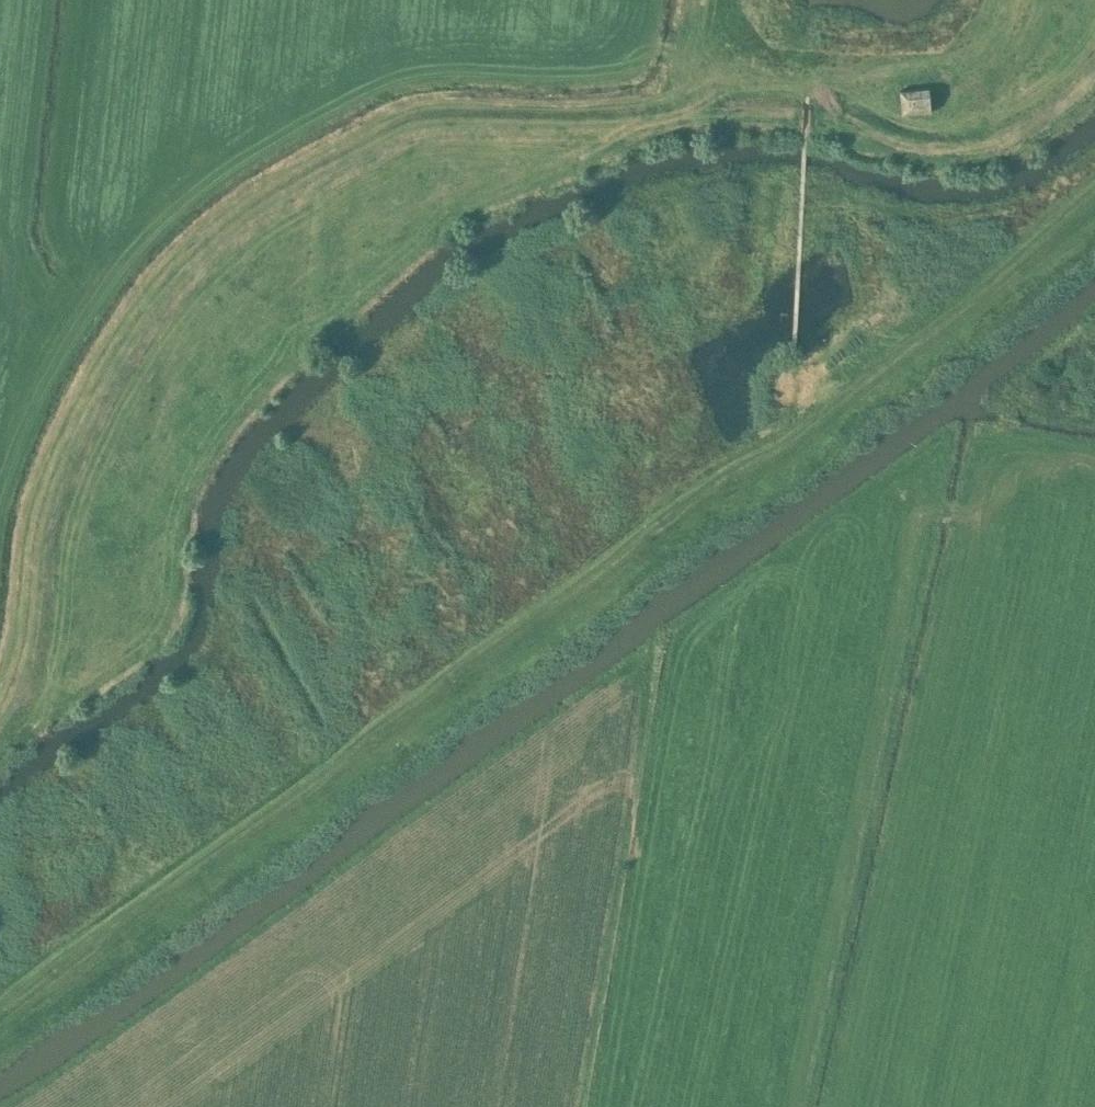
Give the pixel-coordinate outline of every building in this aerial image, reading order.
[(896,91),(899,114),(937,110),(934,87),(896,91)]
